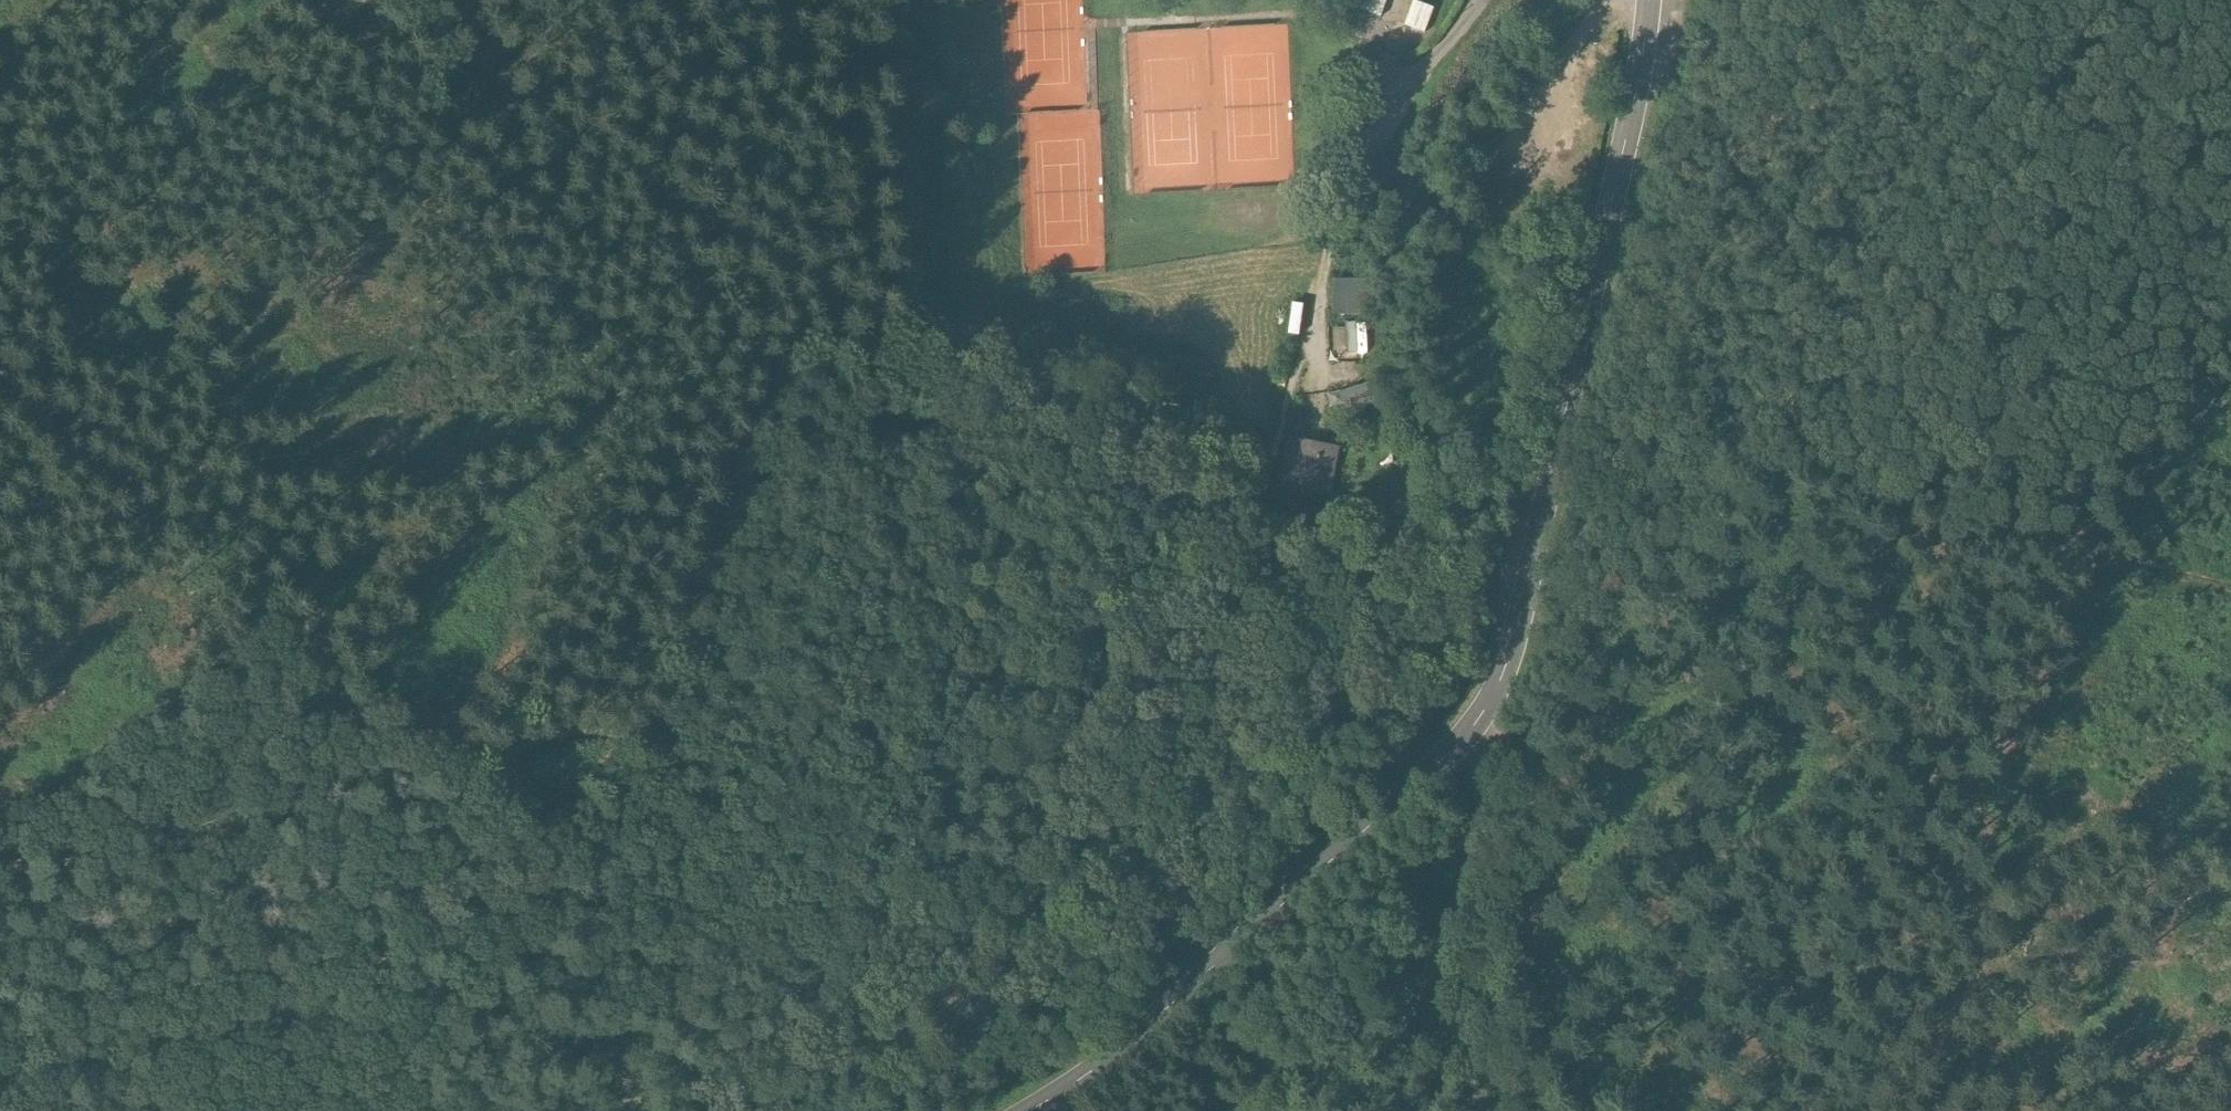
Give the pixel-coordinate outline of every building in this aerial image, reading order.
[(1363,6),(1388,14),(1421,25),(1429,0),(1365,0),(1363,6)] [(1358,280),(1334,280),(1334,315),(1358,315),(1358,280)] [(1366,385),(1341,394),(1348,413),(1373,404),(1366,385)] [(1340,448),(1294,437),(1282,482),(1328,493),(1340,448)]
